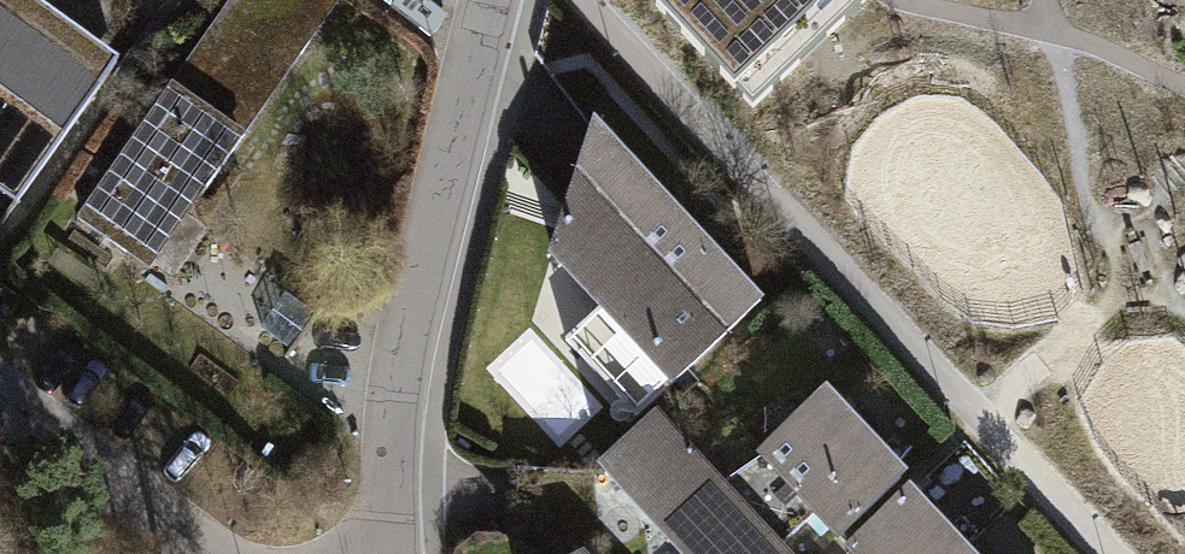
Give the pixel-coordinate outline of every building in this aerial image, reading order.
[(24,0),(0,0),(0,197),(5,201),(107,59),(24,0)] [(66,220),(139,271),(331,0),(330,0),(221,0),(66,220)] [(646,20),(722,95),(816,0),(665,0),(646,20)] [(586,128),(541,248),(594,308),(556,342),(628,422),(751,313),(586,128)] [(891,478),(812,396),(752,455),(706,487),(645,429),(605,467),(688,553),(767,553),(762,549),(806,508),(832,535),(891,478)] [(896,494),(835,551),(838,553),(952,553),(896,494)]
